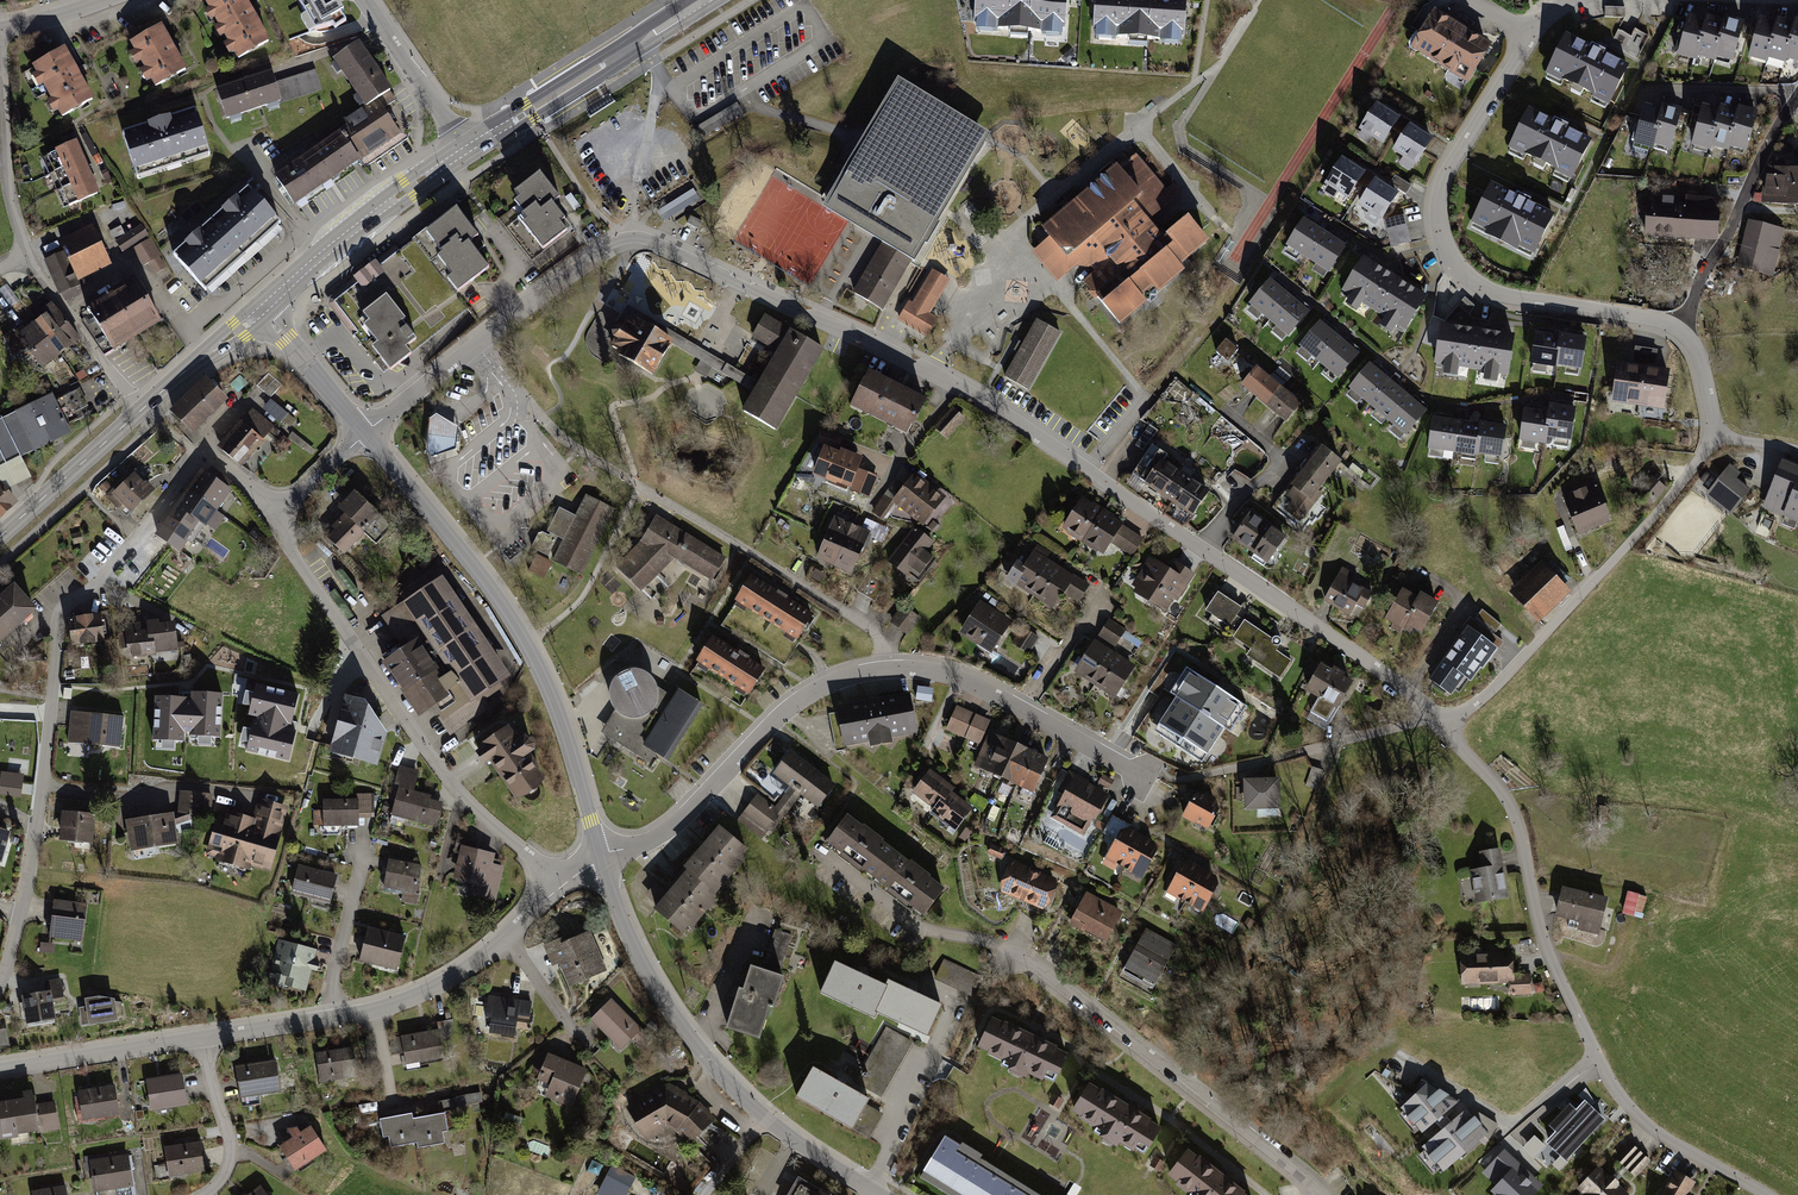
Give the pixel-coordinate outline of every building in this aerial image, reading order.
[(245,0),(213,0),(206,4),(239,60),(270,42),(245,0)] [(305,8),(298,12),(306,28),(331,20),(334,26),(348,17),(338,0),(300,0),(305,8)] [(978,34),(1072,41),(1075,0),(980,0),(978,34)] [(1096,35),(1193,40),(1195,0),(1098,0),(1096,35)] [(1497,45),(1436,11),(1413,51),(1474,86),(1497,45)] [(1699,57),(1710,23),(1692,18),(1680,57),(1697,62),(1699,57)] [(1717,58),(1728,23),(1711,18),(1710,23),(1699,57),(1715,63),(1717,58)] [(1734,63),(1746,24),(1729,19),(1728,23),(1717,58),(1734,63)] [(1797,26),(1781,20),(1779,26),(1769,59),(1786,65),(1787,60),(1797,26)] [(1769,59),(1779,26),(1763,21),(1751,59),(1767,64),(1769,59)] [(1787,60),(1797,64),(1797,26),(1787,60)] [(185,72),(161,28),(132,45),(156,88),(185,72)] [(1600,51),(1565,33),(1545,73),(1609,105),(1629,65),(1600,51)] [(337,58),(369,104),(390,90),(392,88),(361,42),(337,58)] [(91,101),(63,52),(35,68),(63,117),(91,101)] [(277,85),(273,72),(217,90),(227,121),(282,103),(323,90),(317,72),(277,85)] [(990,131),(897,77),(824,201),(885,237),(917,256),(990,131)] [(350,124),(343,129),(361,156),(399,130),(389,116),(383,106),(393,99),(395,98),(394,96),(390,90),(369,104),(347,119),(350,124)] [(743,111),(737,101),(697,126),(704,136),(743,111)] [(1404,119),(1379,103),(1361,133),(1385,148),(1404,119)] [(1656,145),(1667,111),(1649,105),(1636,145),(1654,150),(1656,145)] [(1673,151),(1685,113),(1668,107),(1667,111),(1656,145),(1673,151)] [(1712,146),(1723,112),(1707,107),(1695,146),(1710,151),(1712,146)] [(1731,147),(1742,113),(1724,107),(1723,112),(1712,146),(1730,152),(1731,147)] [(212,156),(197,108),(123,131),(139,180),(212,156)] [(1562,125),(1528,108),(1508,148),(1572,179),(1592,139),(1562,125)] [(1749,153),(1761,114),(1743,109),(1742,113),(1731,147),(1749,153)] [(1438,139),(1413,123),(1394,153),(1419,169),(1438,139)] [(343,129),(277,173),(295,200),(328,178),(361,156),(343,129)] [(55,173),(82,161),(74,144),(48,156),(55,173)] [(1054,220),(1044,229),(1051,240),(1037,251),(1034,254),(1058,283),(1063,283),(1078,270),(1092,269),(1094,271),(1096,274),(1085,283),(1089,286),(1124,329),(1194,272),(1188,265),(1214,243),(1192,217),(1178,228),(1165,238),(1152,221),(1184,195),(1177,187),(1168,194),(1139,157),(1131,163),(1126,158),(1116,164),(1119,167),(1054,220)] [(1369,173),(1344,158),(1327,186),(1351,201),(1369,173)] [(63,190),(90,178),(82,161),(55,173),(63,190)] [(1797,187),(1797,185),(1777,183),(1779,168),(1767,167),(1763,205),(1796,208),(1797,187)] [(1779,168),(1777,183),(1797,185),(1797,170),(1779,168)] [(561,196),(540,169),(517,187),(522,193),(514,198),(526,214),(521,218),(543,246),(567,227),(560,219),(565,215),(554,202),(561,196)] [(1396,174),(1390,182),(1405,192),(1411,184),(1396,174)] [(70,207),(97,195),(90,178),(63,190),(70,207)] [(1401,195),(1378,180),(1360,208),(1383,223),(1401,195)] [(1525,200),(1489,182),(1470,222),(1535,253),(1554,213),(1525,200)] [(243,255),(281,222),(248,185),(210,219),(243,255)] [(670,218),(703,201),(696,187),(663,205),(670,218)] [(1665,203),(1650,203),(1648,239),(1719,243),(1721,200),(1665,197),(1665,203)] [(340,294),(334,298),(359,330),(353,334),(383,373),(390,368),(411,351),(417,347),(463,312),(470,305),(459,290),(489,267),(476,251),(486,244),(482,239),(456,205),(433,223),(425,229),(406,244),(399,249),(380,264),(378,261),(377,259),(375,257),(365,266),(354,274),(355,276),(357,278),(358,280),(352,285),(340,294)] [(205,289),(243,255),(210,219),(173,253),(200,283),(205,289)] [(1327,233),(1304,219),(1286,247),(1309,261),(1327,233)] [(1786,230),(1749,221),(1737,270),(1774,279),(1786,230)] [(110,262),(93,226),(62,240),(67,251),(47,260),(61,290),(84,279),(83,275),(110,262)] [(142,226),(116,244),(124,255),(149,237),(142,226)] [(1349,247),(1327,233),(1309,261),(1331,275),(1349,247)] [(917,256),(885,237),(883,241),(881,244),(913,263),(916,259),(917,256)] [(152,240),(133,251),(143,268),(149,265),(156,277),(168,269),(152,240)] [(378,261),(380,264),(399,249),(396,244),(377,259),(378,261)] [(913,263),(881,244),(854,291),(886,310),(913,263)] [(1428,297),(1366,257),(1345,291),(1352,295),(1346,305),(1361,315),(1366,306),(1385,319),(1379,328),(1393,337),(1399,327),(1405,331),(1428,297)] [(951,282),(933,272),(915,305),(909,302),(897,322),(928,339),(940,318),(933,314),(951,282)] [(135,278),(111,293),(140,338),(163,323),(135,278)] [(1293,296),(1273,280),(1251,306),(1271,322),(1293,296)] [(111,293),(87,309),(116,353),(140,338),(111,293)] [(1313,313),(1293,296),(1271,322),(1291,339),(1313,313)] [(73,348),(82,340),(53,303),(43,310),(47,315),(73,348)] [(619,323),(625,327),(629,320),(636,324),(638,320),(677,343),(675,347),(701,362),(696,373),(701,376),(706,379),(712,369),(752,392),(758,383),(735,369),(713,356),(668,329),(642,315),(629,307),(619,323)] [(73,348),(47,315),(36,323),(62,356),(73,348)] [(826,352),(766,318),(754,339),(776,352),(758,383),(752,392),(740,412),(778,434),(826,352)] [(675,347),(677,343),(638,320),(636,324),(629,320),(625,327),(618,327),(614,333),(616,340),(612,347),(620,352),(618,356),(622,358),(657,378),(675,347)] [(1065,337),(1039,321),(1022,347),(1006,375),(1032,391),(1065,337)] [(62,356),(36,323),(29,329),(24,323),(6,339),(13,360),(26,350),(43,371),(62,356)] [(1322,364),(1343,340),(1323,323),(1303,347),(1322,364)] [(1516,332),(1444,323),(1438,364),(1447,366),(1446,375),(1460,377),(1461,369),(1487,372),(1485,382),(1499,384),(1501,373),(1511,374),(1516,332)] [(1559,368),(1564,334),(1538,331),(1534,365),(1559,368)] [(1585,371),(1589,338),(1564,334),(1559,368),(1585,371)] [(1226,338),(1216,350),(1229,359),(1238,347),(1226,338)] [(1342,381),(1363,357),(1343,340),(1322,364),(1342,381)] [(1641,407),(1650,350),(1637,348),(1634,365),(1620,362),(1614,403),(1641,407)] [(1667,411),(1674,371),(1656,368),(1659,351),(1650,350),(1641,407),(1667,411)] [(1391,379),(1372,364),(1352,389),(1371,405),(1391,379)] [(1261,367),(1244,386),(1267,405),(1283,386),(1261,367)] [(929,399),(871,370),(852,409),(910,438),(929,399)] [(206,377),(172,410),(192,431),(226,399),(206,377)] [(1410,395),(1391,379),(1371,405),(1390,420),(1410,395)] [(1283,386),(1267,405),(1290,424),(1306,405),(1283,386)] [(52,393),(14,411),(32,449),(71,430),(68,423),(82,416),(79,409),(87,405),(79,388),(55,399),(52,393)] [(1429,410),(1410,395),(1390,420),(1409,435),(1429,410)] [(282,419),(287,411),(268,402),(264,410),(282,419)] [(1551,413),(1547,439),(1575,443),(1580,408),(1553,404),(1551,413)] [(252,407),(219,447),(244,467),(276,427),(252,407)] [(967,420),(954,408),(935,429),(949,441),(967,420)] [(1547,439),(1551,413),(1527,409),(1522,442),(1546,446),(1547,439)] [(7,487),(30,475),(20,454),(32,449),(14,411),(0,418),(0,479),(7,487)] [(1437,416),(1432,449),(1456,453),(1461,420),(1437,416)] [(448,424),(436,417),(429,422),(427,454),(431,460),(444,455),(456,452),(458,430),(448,424)] [(1461,420),(1456,453),(1481,456),(1486,423),(1461,420)] [(1486,423),(1481,456),(1505,460),(1510,427),(1486,423)] [(842,454),(826,447),(814,476),(870,501),(880,478),(860,469),(866,456),(845,446),(842,454)] [(1326,447),(1310,467),(1329,482),(1345,462),(1326,447)] [(1212,492),(1161,460),(1145,485),(1195,517),(1212,492)] [(1786,462),(1766,512),(1797,524),(1797,467),(1786,462)] [(1329,482),(1310,467),(1295,486),(1299,488),(1291,498),(1295,501),(1290,508),(1306,521),(1326,496),(1321,492),(1329,482)] [(1743,475),(1731,467),(1707,499),(1734,519),(1753,492),(1738,481),(1743,475)] [(208,474),(201,469),(187,491),(222,516),(238,494),(232,490),(236,484),(213,468),(208,474)] [(134,472),(110,496),(129,514),(152,491),(134,472)] [(948,497),(917,474),(894,504),(926,527),(948,497)] [(1667,489),(1650,476),(1636,493),(1653,506),(1667,489)] [(0,479),(0,513),(17,497),(7,487),(0,479)] [(1599,483),(1564,496),(1580,538),(1614,525),(1599,483)] [(222,516),(187,491),(162,526),(194,548),(203,535),(207,538),(222,516)] [(339,510),(345,515),(361,530),(376,544),(393,526),(356,491),(339,510)] [(576,515),(560,507),(548,531),(551,532),(558,536),(563,539),(553,560),(582,575),(616,509),(586,494),(576,515)] [(884,518),(892,503),(881,497),(873,512),(884,518)] [(1084,544),(1104,513),(1083,499),(1063,530),(1084,544)] [(1104,513),(1084,544),(1105,557),(1113,545),(1136,559),(1148,541),(1104,513)] [(1254,513),(1235,542),(1258,558),(1278,529),(1254,513)] [(361,530),(345,515),(332,529),(334,532),(326,541),(345,558),(363,538),(358,533),(361,530)] [(728,560),(657,517),(643,541),(619,568),(643,594),(676,561),(715,584),(728,560)] [(836,569),(854,524),(836,517),(818,561),(836,569)] [(872,532),(854,524),(836,569),(853,576),(872,532)] [(937,542),(915,525),(886,563),(907,579),(914,570),(925,578),(939,560),(929,553),(937,542)] [(558,536),(551,532),(549,535),(543,531),(538,533),(532,547),(549,556),(558,536)] [(1051,556),(1038,548),(1028,564),(1022,560),(1008,582),(1036,599),(1056,566),(1048,561),(1051,556)] [(549,561),(540,556),(539,558),(535,557),(528,570),(545,579),(552,565),(548,563),(549,561)] [(1172,573),(1150,560),(1131,592),(1168,615),(1175,603),(1179,605),(1196,577),(1176,565),(1172,573)] [(1573,595),(1542,562),(1511,591),(1542,624),(1573,595)] [(1092,587),(1056,566),(1036,599),(1057,611),(1066,596),(1081,606),(1092,587)] [(439,580),(433,571),(395,594),(401,603),(380,617),(400,648),(380,661),(418,720),(433,710),(448,733),(491,706),(487,700),(503,690),(500,685),(509,679),(443,577),(439,580)] [(1360,580),(1344,571),(1326,605),(1353,619),(1359,609),(1366,613),(1376,595),(1357,585),(1360,580)] [(817,615),(753,576),(736,603),(800,642),(817,615)] [(0,598),(0,646),(38,611),(14,585),(0,598)] [(1421,599),(1405,591),(1388,622),(1395,625),(1393,630),(1402,635),(1405,629),(1421,599)] [(1285,647),(1248,623),(1245,625),(1239,620),(1245,610),(1220,593),(1206,614),(1238,635),(1234,640),(1253,652),(1248,659),(1282,682),(1294,663),(1280,654),(1285,647)] [(1424,594),(1421,599),(1405,629),(1424,639),(1443,605),(1424,594)] [(1015,624),(981,603),(961,636),(995,656),(1015,624)] [(903,609),(892,626),(908,637),(920,620),(903,609)] [(78,625),(70,626),(73,647),(105,643),(102,620),(94,621),(94,617),(77,619),(78,625)] [(118,634),(119,652),(127,651),(128,662),(156,659),(156,654),(178,652),(175,625),(159,627),(158,623),(147,624),(148,632),(140,632),(140,624),(125,626),(125,634),(118,634)] [(1110,623),(1100,640),(1117,649),(1127,633),(1110,623)] [(1466,626),(1428,679),(1450,696),(1464,677),(1470,682),(1480,668),(1482,669),(1497,648),(1466,626)] [(1024,631),(1014,646),(1031,657),(1040,641),(1024,631)] [(764,668),(712,634),(695,659),(747,694),(764,668)] [(1098,686),(1117,656),(1096,643),(1077,674),(1098,686)] [(1118,699),(1137,669),(1117,656),(1098,686),(1118,699)] [(1325,665),(1309,692),(1327,702),(1318,717),(1332,725),(1357,683),(1325,665)] [(678,687),(672,697),(658,688),(655,680),(650,674),(643,670),(635,668),(627,669),(619,673),(613,679),(609,687),(609,695),(611,704),(615,710),(600,733),(650,764),(656,755),(668,762),(705,704),(678,687)] [(1248,705),(1187,668),(1172,693),(1177,696),(1155,731),(1204,761),(1225,728),(1231,732),(1248,705)] [(298,691),(255,681),(253,689),(246,688),(243,701),(251,702),(248,712),(258,714),(256,719),(253,718),(251,726),(244,724),(240,737),(248,739),(246,748),(289,758),(296,728),(294,727),(295,724),(296,721),(292,720),(298,691)] [(932,698),(932,688),(918,687),(917,697),(932,698)] [(191,689),(191,692),(187,692),(184,692),(184,694),(155,693),(153,738),(162,738),(161,745),(175,746),(175,739),(184,739),(185,730),(190,730),(190,733),(198,734),(198,741),(211,742),(212,734),(221,734),(223,691),(191,689)] [(913,694),(838,707),(846,750),(871,745),(874,751),(896,747),(894,740),(920,736),(913,694)] [(368,702),(346,698),(330,755),(380,769),(389,736),(368,702)] [(993,723),(958,709),(948,733),(983,748),(993,723)] [(124,717),(71,713),(69,746),(122,750),(124,717)] [(505,731),(501,724),(470,744),(486,768),(491,765),(517,805),(549,784),(533,758),(539,755),(528,738),(520,742),(511,727),(505,731)] [(1002,781),(1017,745),(992,735),(977,770),(1002,781)] [(759,758),(774,770),(789,749),(775,738),(759,758)] [(1022,789),(1036,753),(1017,745),(1002,781),(1022,789)] [(791,789),(796,793),(815,769),(793,753),(775,777),(791,789)] [(1036,795),(1051,759),(1036,753),(1022,789),(1036,795)] [(422,773),(401,768),(397,786),(401,787),(393,819),(439,830),(444,806),(432,803),(433,799),(417,795),(422,773)] [(815,769),(796,793),(801,797),(819,811),(838,787),(815,769)] [(1,771),(0,779),(0,794),(21,797),(24,774),(1,771)] [(913,796),(935,812),(951,791),(954,787),(932,771),(913,796)] [(1109,788),(1114,779),(1103,773),(1099,783),(1109,788)] [(1066,797),(1054,819),(1087,836),(1095,821),(1099,824),(1113,798),(1070,774),(1059,794),(1066,797)] [(1283,780),(1246,781),(1247,813),(1284,812),(1283,780)] [(775,809),(759,797),(742,819),(768,839),(801,797),(796,793),(791,789),(775,809)] [(935,812),(933,815),(958,833),(976,810),(951,791),(935,812)] [(191,816),(204,817),(205,809),(214,810),(216,797),(181,794),(179,816),(191,816)] [(1199,796),(1185,820),(1211,835),(1223,813),(1221,804),(1207,796),(1199,796)] [(358,801),(324,802),(325,830),(359,829),(359,821),(374,821),(374,797),(358,797),(358,801)] [(224,816),(219,815),(209,856),(222,859),(220,867),(251,875),(253,870),(272,875),(290,810),(259,801),(253,821),(226,813),(224,816)] [(96,816),(63,813),(61,844),(94,846),(96,816)] [(180,847),(177,830),(176,823),(175,815),(127,822),(132,853),(180,847)] [(204,817),(191,816),(176,823),(177,830),(204,817)] [(878,883),(899,854),(850,817),(828,846),(878,883)] [(684,870),(689,874),(716,897),(752,854),(721,827),(684,870)] [(2,868),(12,833),(0,830),(0,867),(2,868)] [(1144,838),(1132,831),(1123,834),(1107,862),(1120,869),(1121,867),(1126,870),(1144,838)] [(475,842),(456,837),(452,854),(458,855),(452,882),(470,887),(467,896),(495,902),(504,867),(493,864),(495,855),(473,850),(475,842)] [(1153,843),(1144,838),(1126,870),(1132,873),(1131,875),(1144,882),(1159,855),(1153,843)] [(993,847),(989,856),(1007,862),(1010,853),(993,847)] [(1504,851),(1482,854),(1485,871),(1473,873),(1479,908),(1513,903),(1504,851)] [(927,919),(949,890),(899,854),(878,883),(927,919)] [(423,868),(390,861),(384,892),(404,896),(402,905),(419,909),(421,899),(416,898),(423,868)] [(1061,883),(1014,864),(1002,893),(1049,912),(1061,883)] [(1207,872),(1193,865),(1185,867),(1169,895),(1180,902),(1181,899),(1189,904),(1207,872)] [(338,878),(300,869),(293,899),(331,908),(338,878)] [(1218,879),(1207,872),(1189,904),(1194,907),(1193,909),(1206,916),(1222,888),(1218,879)] [(689,874),(658,910),(685,934),(690,928),(694,931),(720,901),(716,897),(689,874)] [(1628,889),(1623,912),(1642,917),(1648,894),(1628,889)] [(1610,902),(1565,891),(1559,919),(1583,924),(1581,933),(1601,938),(1610,902)] [(1126,913),(1088,893),(1071,926),(1109,946),(1126,913)] [(88,906),(55,902),(51,941),(84,945),(88,906)] [(761,964),(748,960),(740,984),(736,982),(723,1024),(757,1035),(768,1001),(772,1003),(782,971),(777,969),(789,934),(773,929),(761,964)] [(408,939),(369,930),(361,965),(400,973),(408,939)] [(1180,948),(1148,931),(1125,976),(1157,992),(1180,948)] [(609,975),(591,932),(548,951),(556,969),(561,967),(572,990),(609,975)] [(41,950),(53,952),(55,944),(42,941),(41,950)] [(318,954),(281,944),(270,986),(307,995),(313,974),(319,975),(321,966),(315,964),(318,954)] [(1516,955),(1463,957),(1464,990),(1508,988),(1509,999),(1535,998),(1534,981),(1517,982),(1516,955)] [(984,978),(945,961),(935,982),(974,999),(984,978)] [(885,985),(834,962),(820,994),(871,1017),(873,1012),(885,985)] [(888,980),(885,985),(873,1012),(927,1036),(942,1005),(888,980)] [(47,995),(22,999),(26,1027),(57,1023),(54,1005),(65,1003),(62,982),(45,985),(47,995)] [(100,999),(86,1001),(87,1010),(80,1011),(84,1030),(120,1025),(116,1002),(100,999)] [(533,1005),(490,999),(488,1021),(493,1022),(491,1037),(518,1041),(521,1022),(531,1023),(533,1005)] [(611,1001),(590,1022),(624,1055),(644,1034),(611,1001)] [(1070,1055),(996,1019),(980,1052),(1008,1065),(1013,1068),(1012,1072),(1031,1081),(1033,1077),(1046,1083),(1048,1079),(1057,1083),(1070,1055)] [(9,1045),(9,1027),(0,1026),(0,1045),(9,1045)] [(913,1043),(885,1028),(854,1083),(883,1098),(913,1043)] [(407,1056),(408,1067),(445,1062),(441,1033),(401,1038),(401,1044),(391,1045),(393,1058),(407,1056)] [(356,1049),(317,1055),(322,1086),(361,1080),(356,1049)] [(591,1074),(551,1058),(540,1085),(552,1090),(548,1100),(575,1111),(591,1074)] [(277,1064),(237,1068),(241,1100),(281,1095),(277,1064)] [(869,1098),(811,1067),(794,1097),(852,1129),(865,1105),(869,1098)] [(182,1079),(148,1083),(151,1114),(186,1110),(182,1079)] [(1459,1101),(1428,1083),(1401,1108),(1422,1133),(1459,1101)] [(670,1086),(628,1110),(647,1143),(671,1129),(681,1136),(691,1148),(720,1123),(703,1104),(670,1086)] [(1094,1086),(1076,1114),(1105,1134),(1103,1138),(1121,1150),(1123,1146),(1136,1154),(1139,1150),(1146,1154),(1162,1130),(1094,1086)] [(116,1089),(79,1094),(83,1125),(120,1120),(116,1089)] [(483,1091),(455,1096),(457,1106),(485,1101),(483,1091)] [(0,1107),(0,1144),(62,1137),(58,1104),(38,1107),(37,1092),(24,1094),(25,1104),(0,1107)] [(454,1099),(437,1102),(439,1112),(456,1109),(454,1099)] [(1604,1120),(1584,1102),(1576,1110),(1569,1104),(1548,1126),(1554,1132),(1545,1143),(1566,1162),(1604,1120)] [(865,1105),(852,1129),(870,1138),(883,1115),(865,1105)] [(1499,1125),(1470,1107),(1423,1147),(1444,1172),(1485,1137),(1490,1140),(1499,1125)] [(1430,1139),(1452,1119),(1446,1113),(1425,1133),(1430,1139)] [(413,1116),(381,1122),(384,1138),(390,1137),(393,1150),(419,1145),(414,1122),(413,1116)] [(446,1116),(414,1122),(419,1145),(420,1150),(446,1146),(444,1134),(449,1133),(446,1116)] [(296,1142),(283,1149),(297,1172),(328,1153),(312,1128),(303,1133),(299,1127),(290,1133),(296,1142)] [(922,1179),(947,1194),(1039,1194),(982,1160),(984,1157),(964,1145),(963,1147),(948,1138),(922,1179)] [(202,1144),(166,1149),(171,1180),(207,1175),(202,1144)] [(1651,1161),(1633,1144),(1618,1161),(1636,1177),(1651,1161)] [(1504,1149),(1482,1173),(1496,1186),(1491,1192),(1494,1194),(1534,1194),(1543,1185),(1504,1149)] [(1192,1152),(1171,1179),(1193,1194),(1249,1194),(1192,1152)] [(90,1163),(94,1194),(98,1194),(135,1190),(130,1157),(90,1163)] [(1600,1167),(1580,1193),(1582,1194),(1627,1194),(1621,1190),(1623,1186),(1600,1167)] [(606,1173),(595,1194),(598,1194),(621,1194),(627,1184),(606,1173)] [(1665,1194),(1692,1194),(1698,1184),(1678,1173),(1665,1194)] [(796,1174),(784,1194),(831,1194),(796,1174)]
